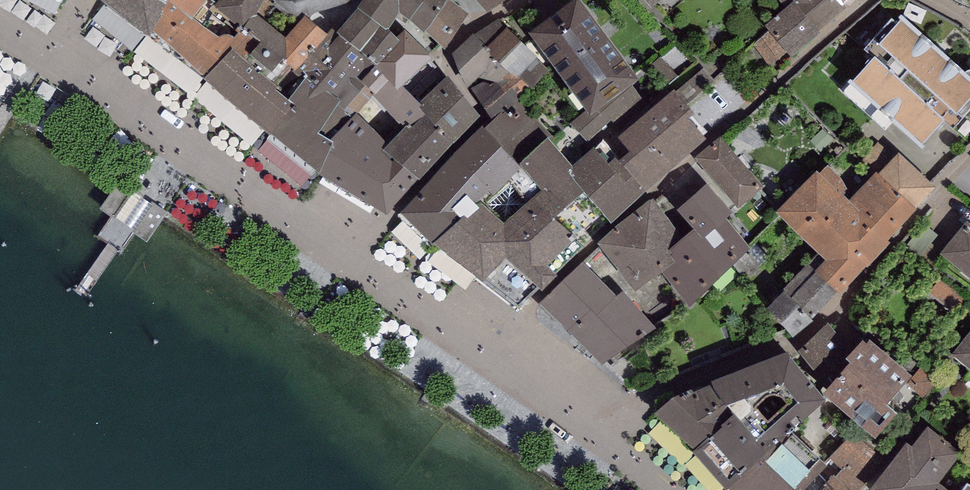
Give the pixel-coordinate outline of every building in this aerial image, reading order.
[(100,0),(150,36),(162,15),(162,10),(168,0),(100,0)] [(215,0),(168,0),(162,10),(162,15),(150,36),(204,78),(232,48),(245,59),(261,41),(242,25),(239,28),(227,18),(223,23),(212,15),(214,12),(210,9),(217,2),(215,0)] [(217,2),(210,9),(214,12),(212,15),(223,23),(227,18),(239,28),(242,25),(261,41),(245,59),(266,76),(282,57),(295,68),(328,31),(310,17),(305,15),(301,19),(285,37),(255,13),(263,0),(219,0),(217,2)] [(301,19),(305,15),(310,17),(356,6),(361,0),(273,0),(301,19)] [(356,6),(359,8),(336,32),(375,65),(400,40),(397,36),(389,29),(399,13),(409,19),(424,1),(423,0),(361,0),(356,6)] [(424,1),(409,19),(424,32),(425,30),(451,0),(423,0),(424,1)] [(469,14),(451,0),(425,30),(445,49),(469,14)] [(486,13),(504,0),(476,0),(486,13)] [(527,27),(587,107),(590,111),(631,81),(639,76),(582,0),(564,0),(527,27)] [(785,8),(794,1),(818,31),(847,8),(843,3),(840,0),(778,0),(785,8)] [(818,31),(794,1),(785,8),(764,25),(769,30),(787,53),(790,57),(820,33),(818,31)] [(901,10),(898,13),(901,16),(880,38),(874,33),(864,44),(872,52),(849,78),(921,145),(944,120),(952,127),(969,107),(969,66),(967,67),(965,69),(901,10)] [(498,17),(474,34),(492,48),(488,50),(499,59),(521,39),(498,17)] [(336,32),(332,28),(328,31),(295,68),(305,78),(287,99),(295,105),(269,134),(319,174),(332,142),(330,139),(351,118),(343,110),(365,85),(361,81),(375,65),(336,32)] [(351,118),(357,112),(371,98),(389,80),(397,90),(402,85),(433,57),(405,29),(397,36),(400,40),(375,65),(361,81),(365,85),(343,110),(351,118)] [(769,67),(787,53),(769,30),(751,44),(769,67)] [(474,34),(452,53),(458,71),(468,85),(499,59),(488,50),(492,48),(474,34)] [(538,55),(521,39),(499,59),(468,85),(493,119),(518,99),(520,97),(549,70),(535,58),(538,55)] [(232,48),(204,78),(269,134),(295,105),(287,99),(276,89),(278,87),(266,76),(245,59),(232,48)] [(661,90),(678,76),(661,56),(645,70),(661,90)] [(703,68),(676,91),(687,104),(715,81),(703,68)] [(419,107),(425,114),(454,143),(480,116),(448,75),(419,102),(422,105),(419,107)] [(397,90),(389,80),(371,98),(403,128),(409,123),(412,126),(425,114),(419,107),(422,105),(419,102),(402,85),(397,90)] [(587,107),(570,122),(586,139),(610,119),(621,134),(650,110),(631,81),(590,111),(587,107)] [(621,134),(618,137),(629,150),(619,159),(646,191),(707,139),(689,117),(695,113),(687,104),(676,91),(675,89),(650,110),(621,134)] [(548,134),(518,99),(493,119),(485,127),(518,164),(548,134)] [(388,144),(357,112),(351,118),(330,139),(332,142),(319,174),(387,215),(419,179),(384,149),(388,144)] [(454,143),(425,114),(412,126),(409,123),(403,128),(388,144),(384,149),(419,179),(454,143)] [(482,125),(454,151),(490,190),(493,194),(522,168),(518,164),(485,127),(482,125)] [(573,166),(548,134),(518,164),(522,168),(493,194),(490,190),(481,198),(432,243),(517,310),(583,245),(555,217),(585,192),(567,173),(573,166)] [(720,136),(695,158),(738,209),(763,187),(720,136)] [(619,159),(602,142),(595,149),(594,147),(573,166),(567,173),(585,192),(612,222),(646,191),(619,159)] [(900,149),(880,169),(915,205),(935,185),(900,149)] [(490,190),(454,151),(399,214),(432,243),(481,198),(490,190)] [(819,170),(816,167),(775,209),(819,250),(808,261),(839,290),(866,262),(868,263),(891,239),(888,236),(848,198),(840,191),(848,182),(827,162),(819,170)] [(877,168),(848,198),(888,236),(917,205),(915,205),(880,169),(877,168)] [(124,193),(110,213),(121,221),(136,200),(142,193),(130,185),(124,193)] [(668,218),(651,198),(596,245),(636,291),(659,271),(689,306),(752,252),(724,219),(731,214),(706,185),(668,218)] [(152,210),(137,231),(148,240),(163,218),(168,212),(157,203),(152,210)] [(939,254),(969,279),(969,224),(966,221),(939,254)] [(584,260),(540,301),(567,330),(592,306),(597,312),(616,294),(584,260)] [(839,290),(808,261),(765,307),(796,336),(839,290)] [(966,298),(942,277),(929,292),(953,313),(966,298)] [(592,306),(567,330),(601,361),(656,326),(623,289),(616,294),(597,312),(592,306)] [(825,322),(798,353),(832,384),(823,393),(876,440),(899,414),(887,404),(912,376),(870,339),(858,352),(825,322)] [(951,353),(969,369),(969,331),(951,353)] [(654,414),(695,450),(692,453),(725,489),(727,489),(729,488),(791,431),(826,402),(787,352),(710,381),(672,397),(654,414)] [(928,425),(912,446),(906,442),(870,489),(948,489),(939,483),(963,453),(928,425)] [(801,489),(857,489),(885,459),(852,430),(824,463),(801,489)] [(729,488),(730,489),(801,489),(824,463),(791,431),(729,488)]
